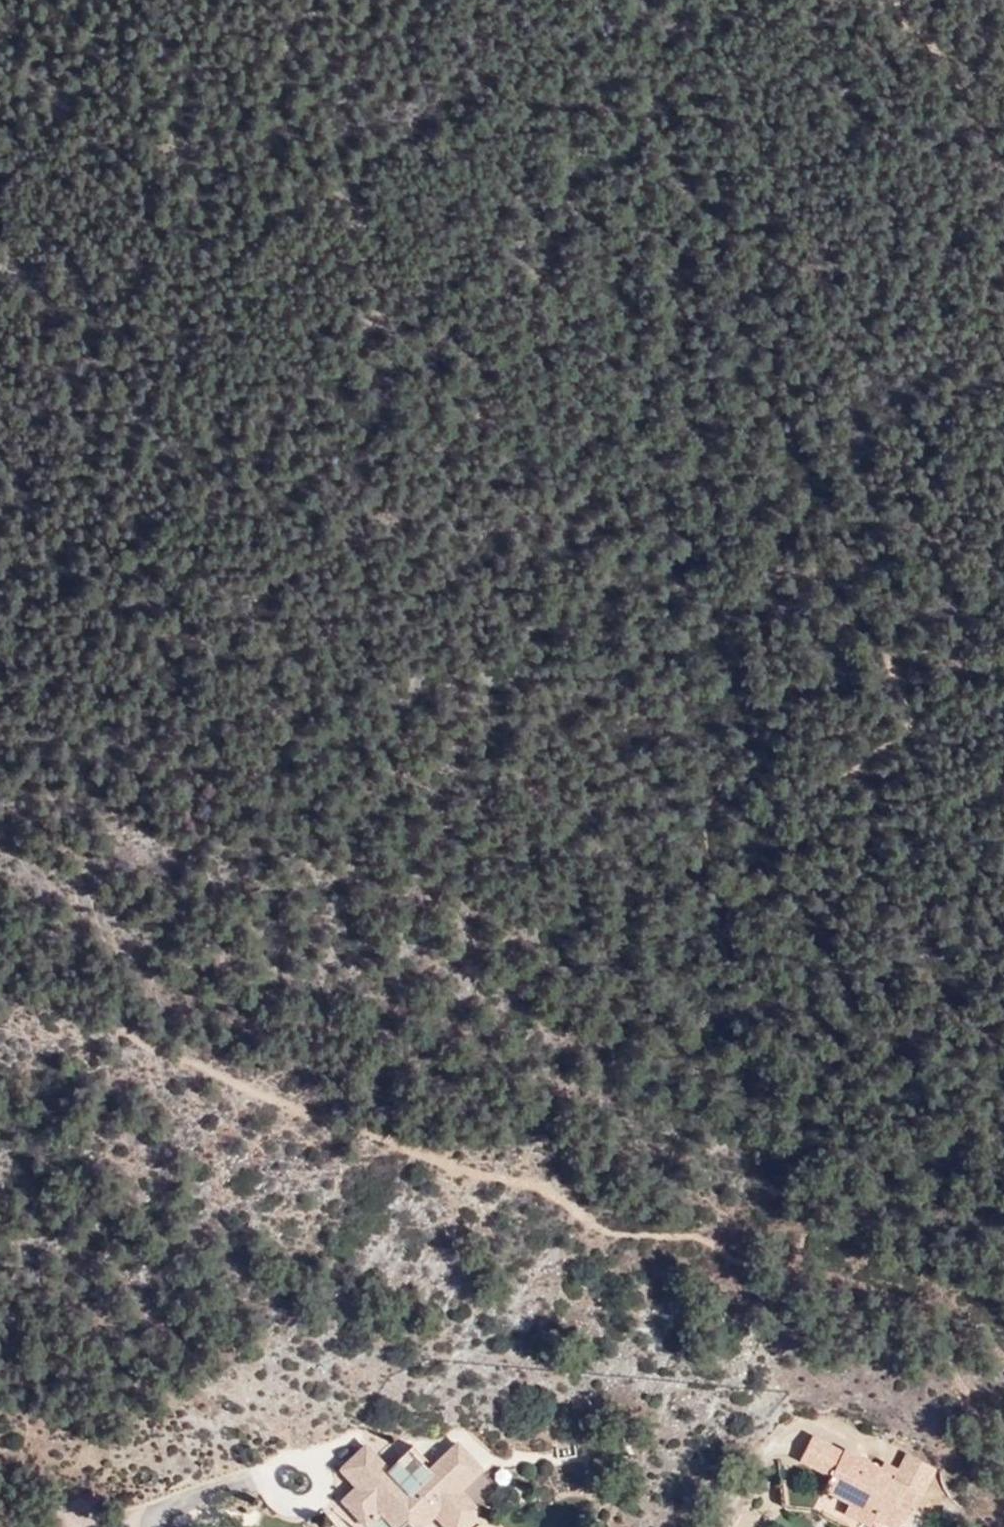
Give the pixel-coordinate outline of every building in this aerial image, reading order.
[(347,1500),(370,1525),(385,1513),(398,1526),(424,1526),(439,1514),(450,1526),(464,1526),(481,1511),(463,1491),(486,1471),(461,1447),(435,1470),(415,1449),(392,1469),(371,1445),(345,1470),(360,1487),(347,1500)] [(907,1486),(854,1457),(852,1461),(825,1447),(812,1470),(841,1487),(830,1508),(789,1487),(793,1522),(826,1524),(832,1526),(913,1526),(924,1507),(930,1501),(906,1489),(907,1486)] [(906,1489),(930,1501),(944,1476),(920,1463),(907,1486),(906,1489)]
